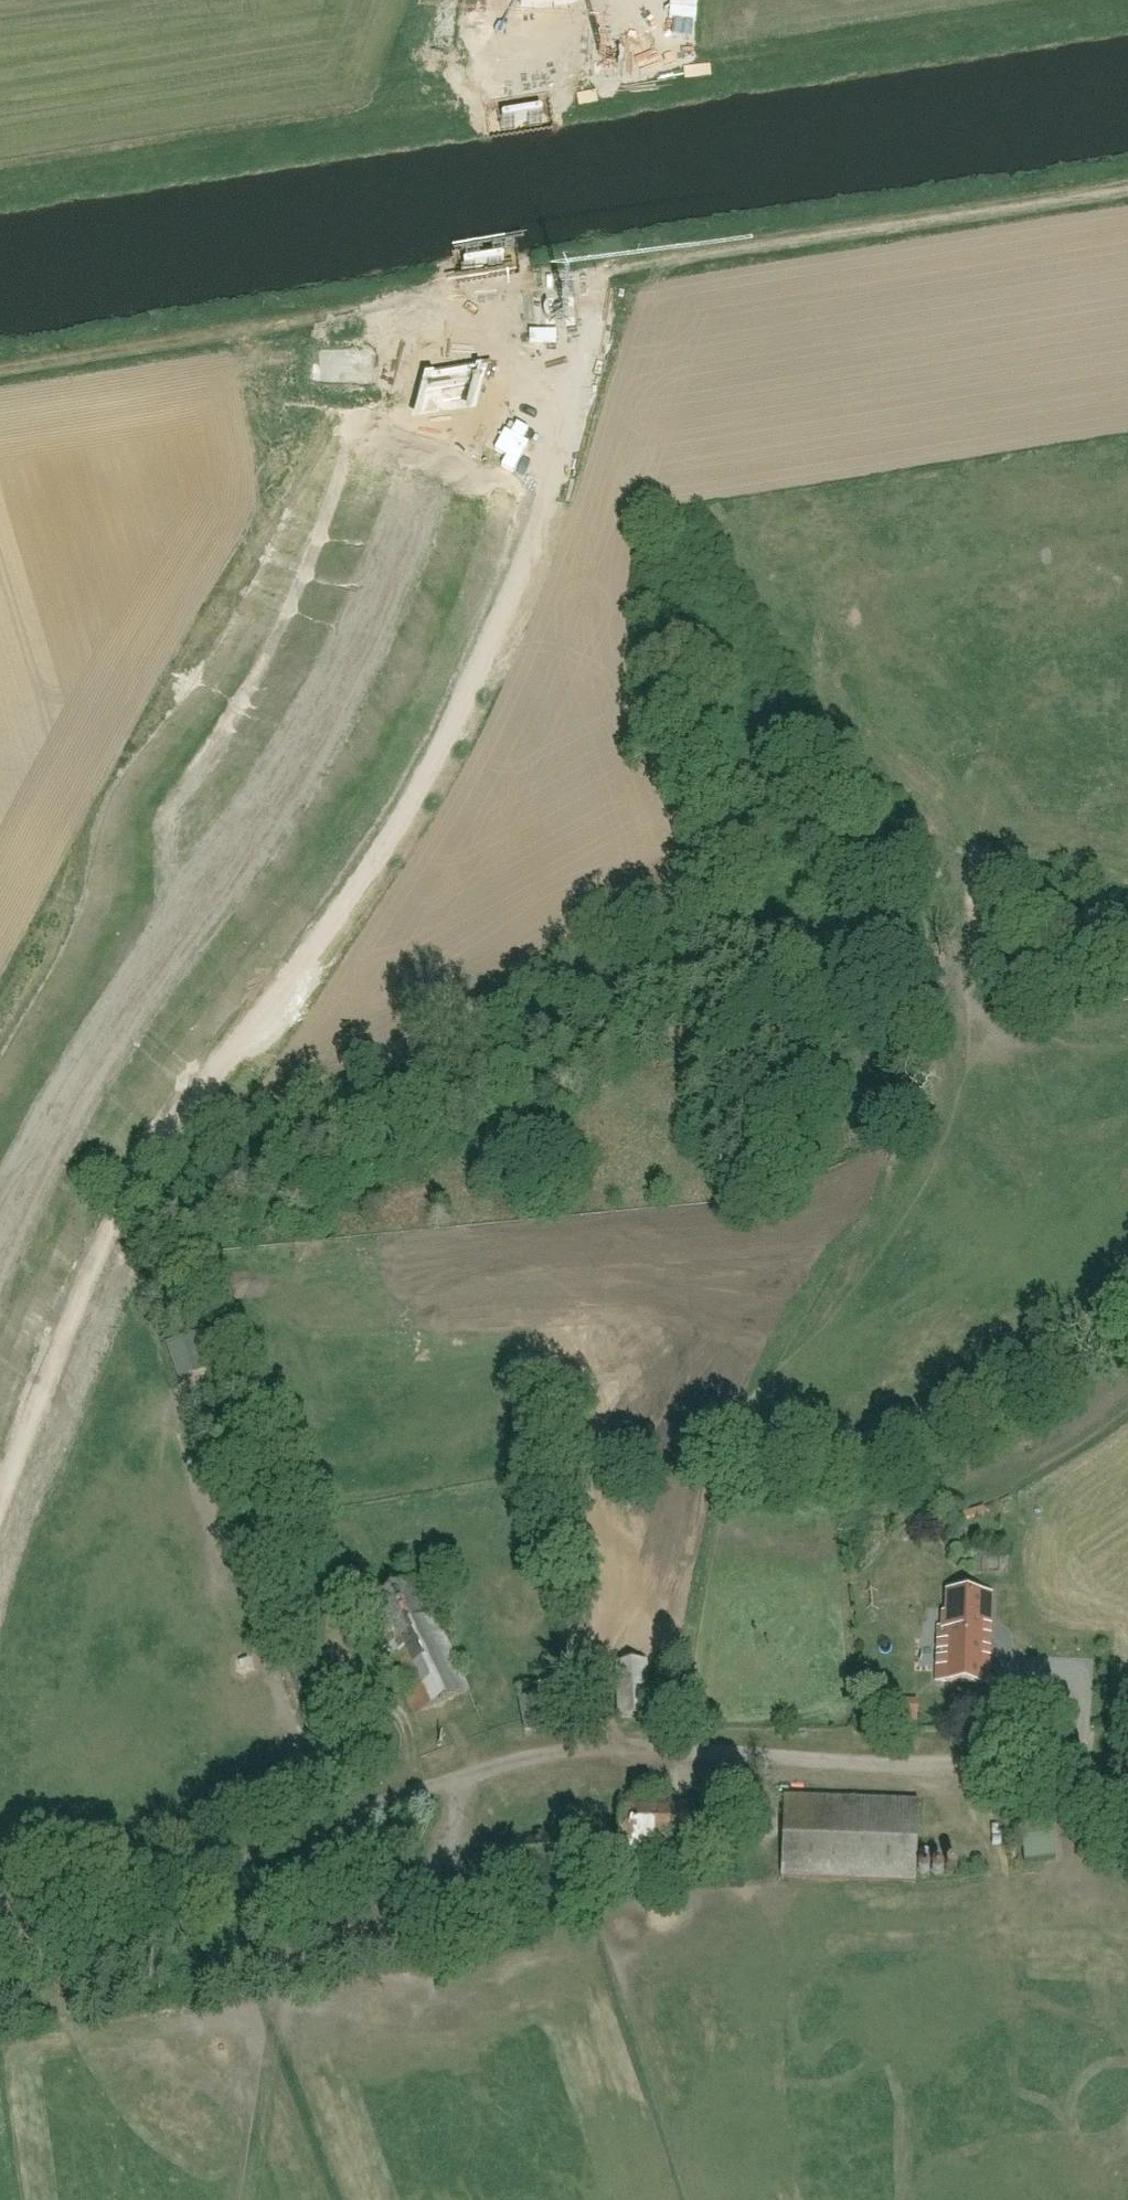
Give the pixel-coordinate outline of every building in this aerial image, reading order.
[(171,1386),(207,1375),(196,1338),(159,1350),(171,1386)] [(371,1604),(420,1714),(474,1691),(425,1581),(371,1604)] [(938,1604),(937,1681),(1002,1682),(1003,1604),(938,1604)] [(610,1669),(613,1725),(650,1723),(647,1667),(610,1669)] [(712,1799),(619,1802),(621,1850),(714,1847),(712,1799)] [(919,1803),(783,1802),(783,1871),(919,1872),(919,1803)] [(1017,1841),(1022,1864),(1054,1858),(1050,1835),(1017,1841)]
